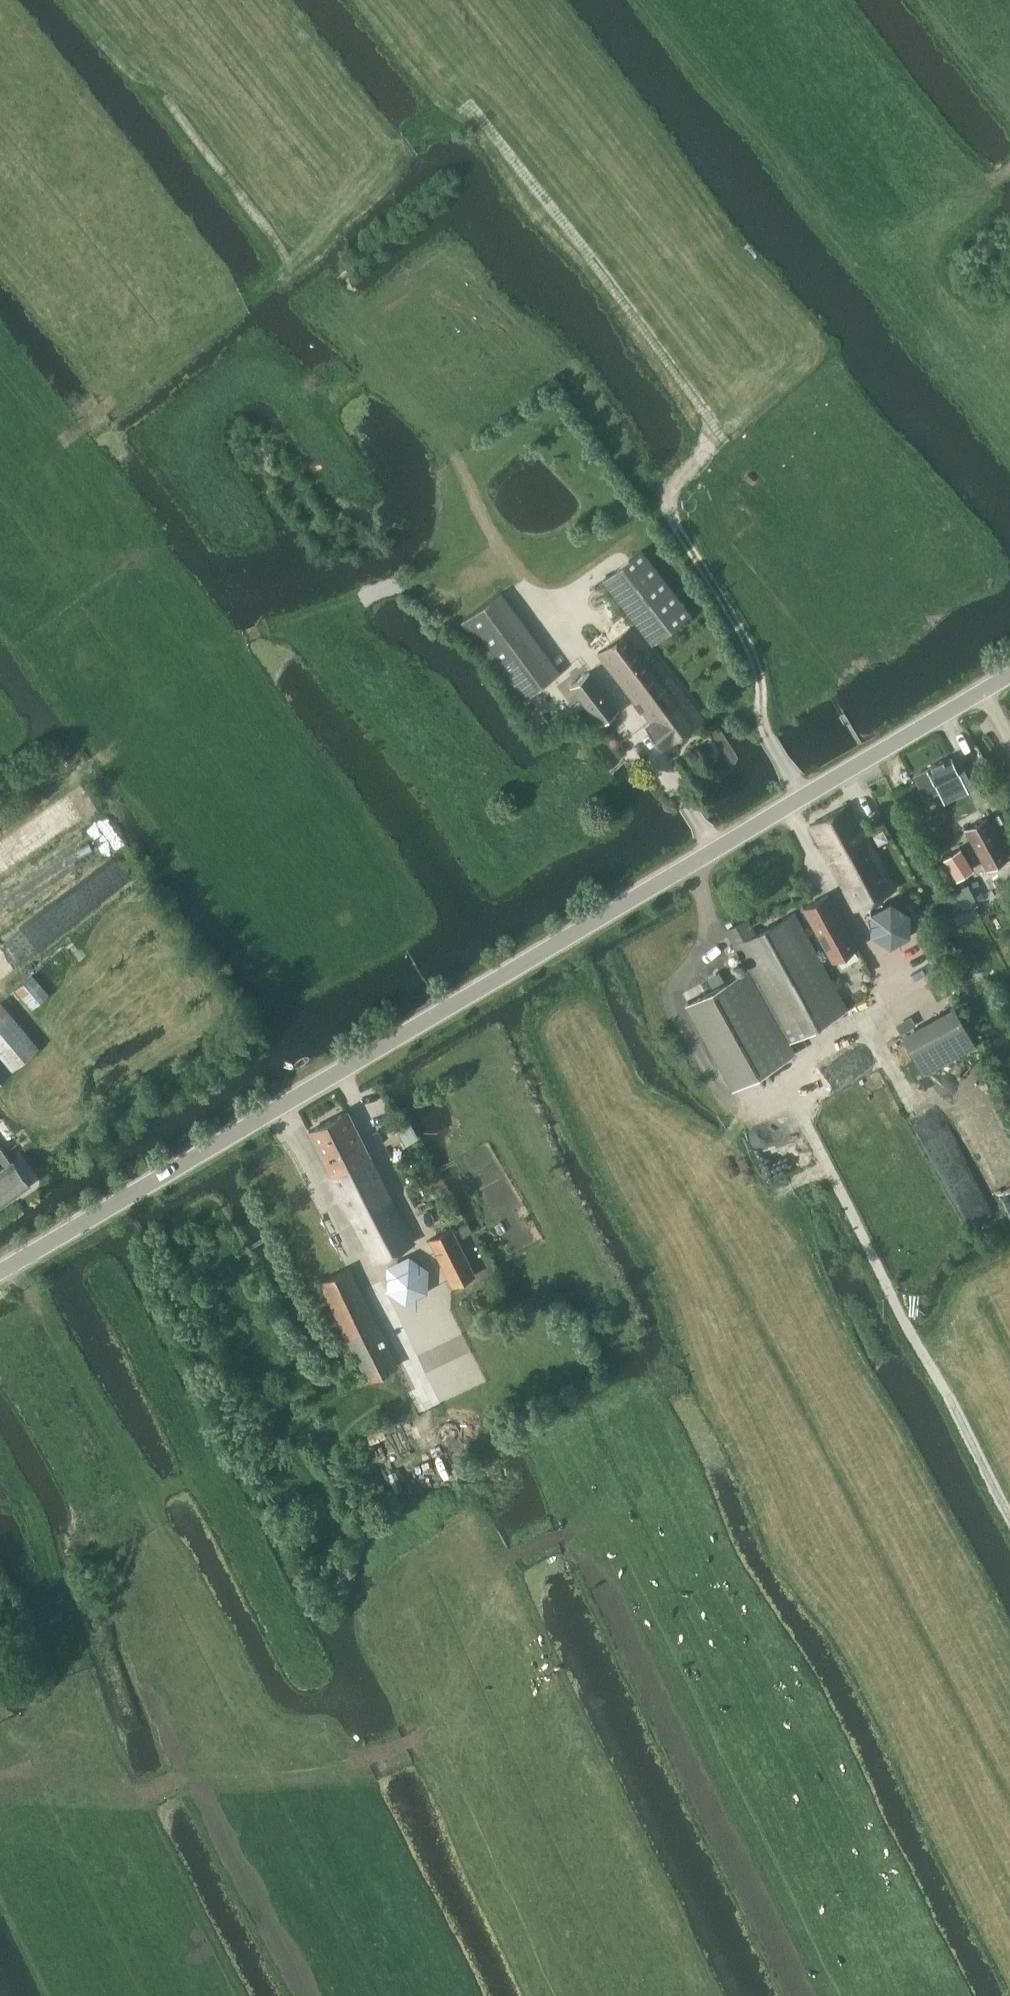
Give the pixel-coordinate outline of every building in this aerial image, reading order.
[(652,642),(690,613),(642,549),(603,578),(652,642)] [(521,701),(553,677),(493,596),(461,620),(521,701)] [(610,641),(597,651),(650,722),(645,726),(662,749),(702,718),(630,625),(610,641)] [(590,670),(572,684),(601,722),(619,708),(590,670)] [(968,791),(961,777),(966,775),(963,768),(957,770),(951,757),(928,768),(929,769),(915,776),(926,797),(939,791),(945,802),(968,791)] [(896,888),(869,838),(885,829),(880,818),(863,827),(850,803),(810,825),(856,910),(896,888)] [(988,869),(1009,857),(987,816),(965,828),(988,869)] [(960,847),(945,856),(958,877),(973,867),(960,847)] [(804,906),(833,959),(856,946),(828,893),(804,906)] [(849,1011),(794,911),(756,932),(747,917),(728,930),(749,970),(790,1044),(849,1011)] [(796,1055),(790,1044),(749,970),(689,1003),(735,1088),(796,1055)] [(34,1007),(49,994),(33,975),(18,989),(34,1007)] [(40,1047),(2,1002),(0,1003),(0,1080),(40,1047)] [(924,1074),(977,1045),(955,1005),(902,1035),(924,1074)] [(375,1262),(414,1242),(348,1112),(310,1131),(375,1262)] [(405,1145),(418,1137),(409,1123),(397,1130),(405,1145)] [(4,1152),(0,1147),(0,1205),(30,1183),(12,1160),(10,1162),(4,1152)] [(452,1286),(475,1275),(452,1228),(429,1240),(452,1286)] [(350,1268),(321,1282),(368,1379),(397,1366),(350,1268)]
